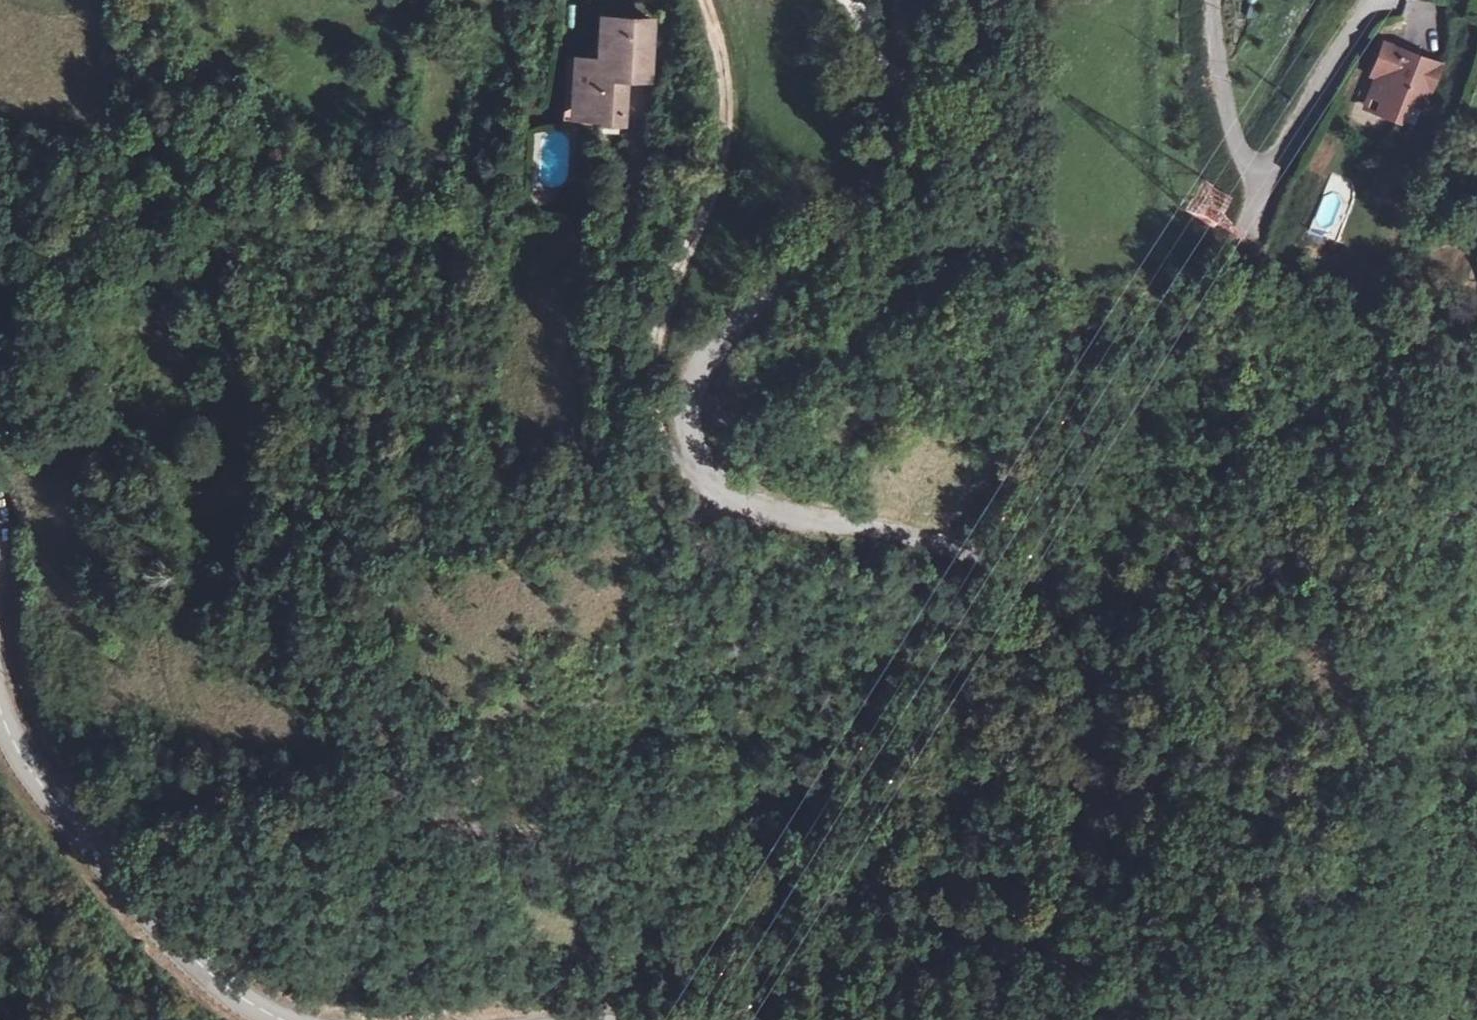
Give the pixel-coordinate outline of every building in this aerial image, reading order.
[(651,34),(607,32),(604,73),(582,74),(580,126),(622,128),(626,77),(650,77),(651,34)] [(1438,60),(1381,44),(1373,69),(1378,71),(1370,97),(1382,100),(1379,112),(1401,117),(1406,99),(1425,103),(1438,60)]
